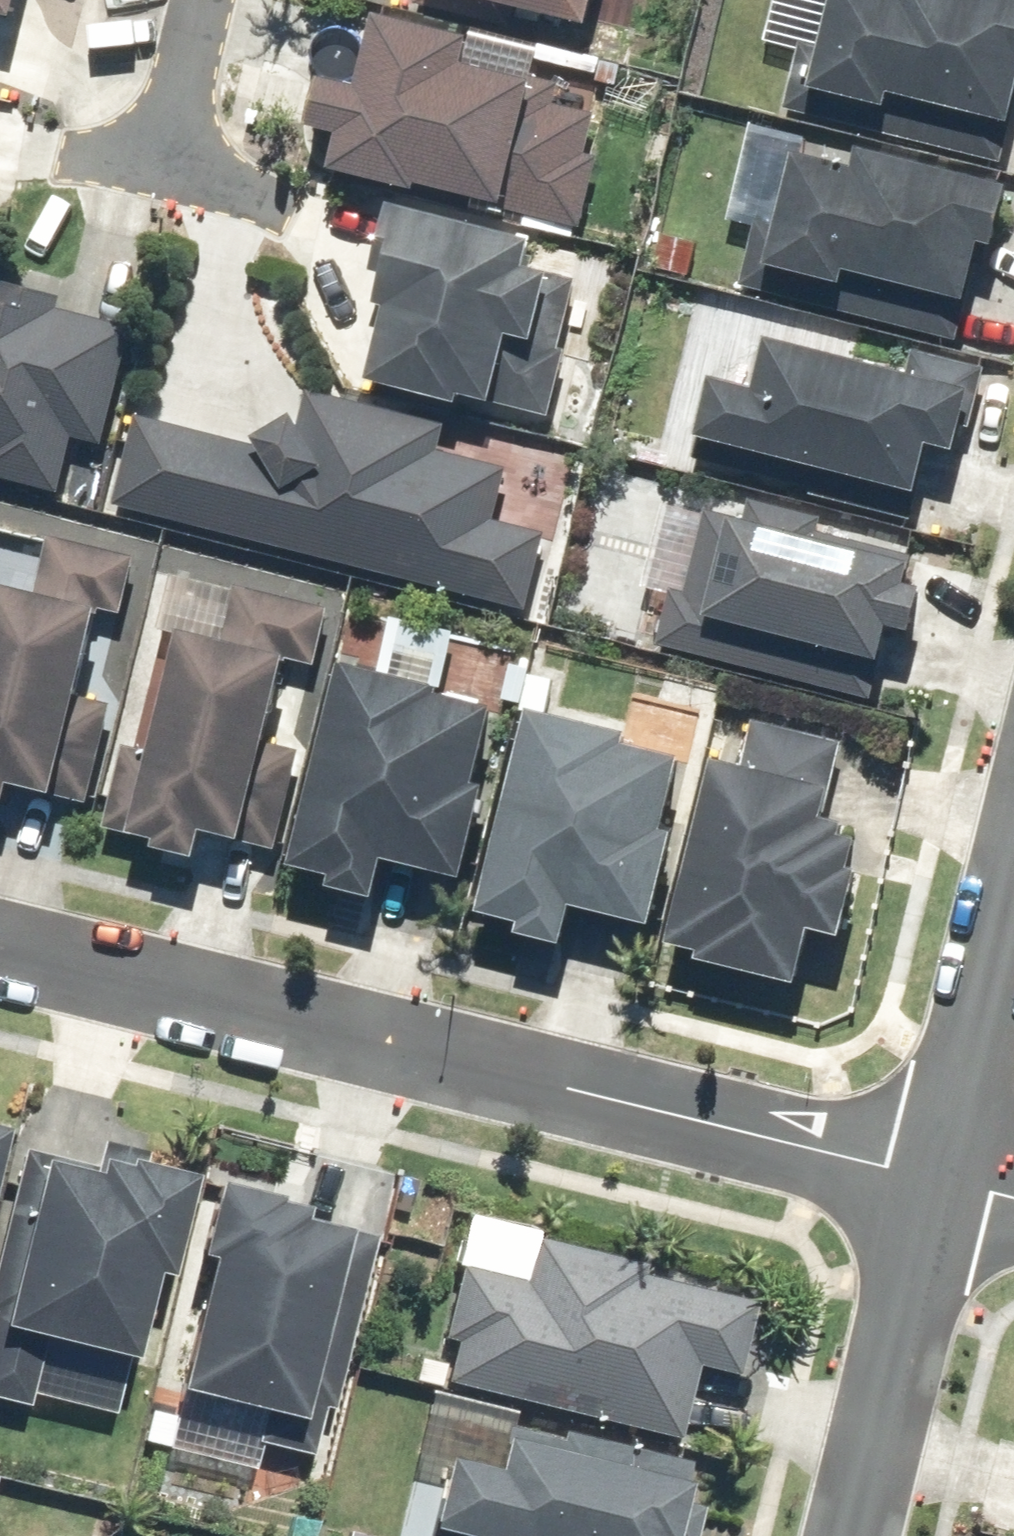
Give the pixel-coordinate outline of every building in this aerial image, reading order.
[(14,11),(35,16),(39,0),(0,0),(0,64),(14,11)] [(427,3),(520,26),(526,3),(609,24),(615,0),(428,0),(427,3)] [(796,108),(1013,162),(1013,0),(846,0),(834,49),(812,44),(796,108)] [(360,134),(351,170),(437,189),(439,183),(508,198),(506,208),(594,228),(610,157),(599,154),(608,113),(567,104),(571,84),(486,65),(492,36),(398,14),(382,85),(343,76),(331,127),(360,134)] [(752,287),(968,340),(979,297),(988,299),(1003,241),(1013,243),(1013,180),(882,148),(877,166),(810,150),(791,228),(768,223),(752,287)] [(408,304),(388,380),(480,404),(482,393),(560,413),(577,345),(569,343),(586,278),(573,275),(574,272),(547,265),(553,239),(415,204),(397,272),(407,274),(400,302),(408,304)] [(69,493),(83,436),(114,444),(144,329),(69,310),(73,297),(6,281),(2,299),(0,298),(0,475),(69,493)] [(726,379),(705,458),(824,488),(822,495),(922,520),(930,490),(938,491),(951,442),(978,449),(999,369),(926,351),(920,371),(790,338),(776,389),(733,378),(733,381),(726,379)] [(150,416),(126,508),(536,611),(555,533),(506,521),(519,469),(450,452),(457,426),(321,392),(313,415),(275,436),(281,449),(150,416)] [(683,590),(669,646),(883,698),(893,657),(902,659),(910,626),(934,631),(945,585),(927,581),(932,561),(926,560),(928,555),(831,532),(835,517),(763,500),(759,516),(753,515),(752,518),(718,510),(697,593),(683,590)] [(148,558),(62,537),(49,590),(13,581),(0,635),(0,794),(27,801),(32,781),(74,792),(119,611),(134,615),(148,558)] [(328,665),(342,607),(250,585),(237,638),(201,630),(170,755),(137,747),(117,828),(161,839),(162,834),(179,838),(177,846),(217,856),(224,828),(263,838),(307,660),(328,665)] [(459,688),(363,664),(314,863),(355,873),(352,884),(396,895),(406,858),(485,877),(508,786),(496,783),(514,708),(458,694),(459,688)] [(649,732),(552,708),(501,911),(543,921),(540,931),(585,942),(594,903),(674,923),(697,830),(686,828),(703,757),(646,743),(649,732)] [(755,763),(737,758),(691,942),(722,949),(720,958),(819,982),(833,927),(865,935),(881,870),(874,868),(881,839),(865,834),(868,821),(846,816),(853,787),(845,785),(855,743),(766,720),(755,763)] [(24,1128),(0,1122),(0,1225),(24,1128)] [(35,1150),(0,1293),(0,1309),(6,1310),(0,1336),(0,1394),(40,1404),(57,1333),(153,1356),(173,1272),(188,1275),(212,1174),(155,1160),(157,1151),(114,1141),(107,1168),(35,1150)] [(343,1407),(386,1236),(321,1220),(324,1207),(295,1200),(296,1195),(234,1180),(216,1251),(231,1255),(198,1386),(276,1406),(268,1441),(320,1454),(332,1404),(343,1407)] [(468,1340),(458,1381),(690,1438),(708,1365),(749,1375),(767,1303),(653,1275),(655,1265),(547,1238),(536,1281),(473,1266),(455,1337),(468,1340)] [(574,1432),(572,1440),(519,1428),(515,1443),(521,1444),(515,1469),(464,1457),(449,1519),(446,1519),(442,1535),(693,1535),(706,1481),(699,1480),(703,1462),(574,1432)]
